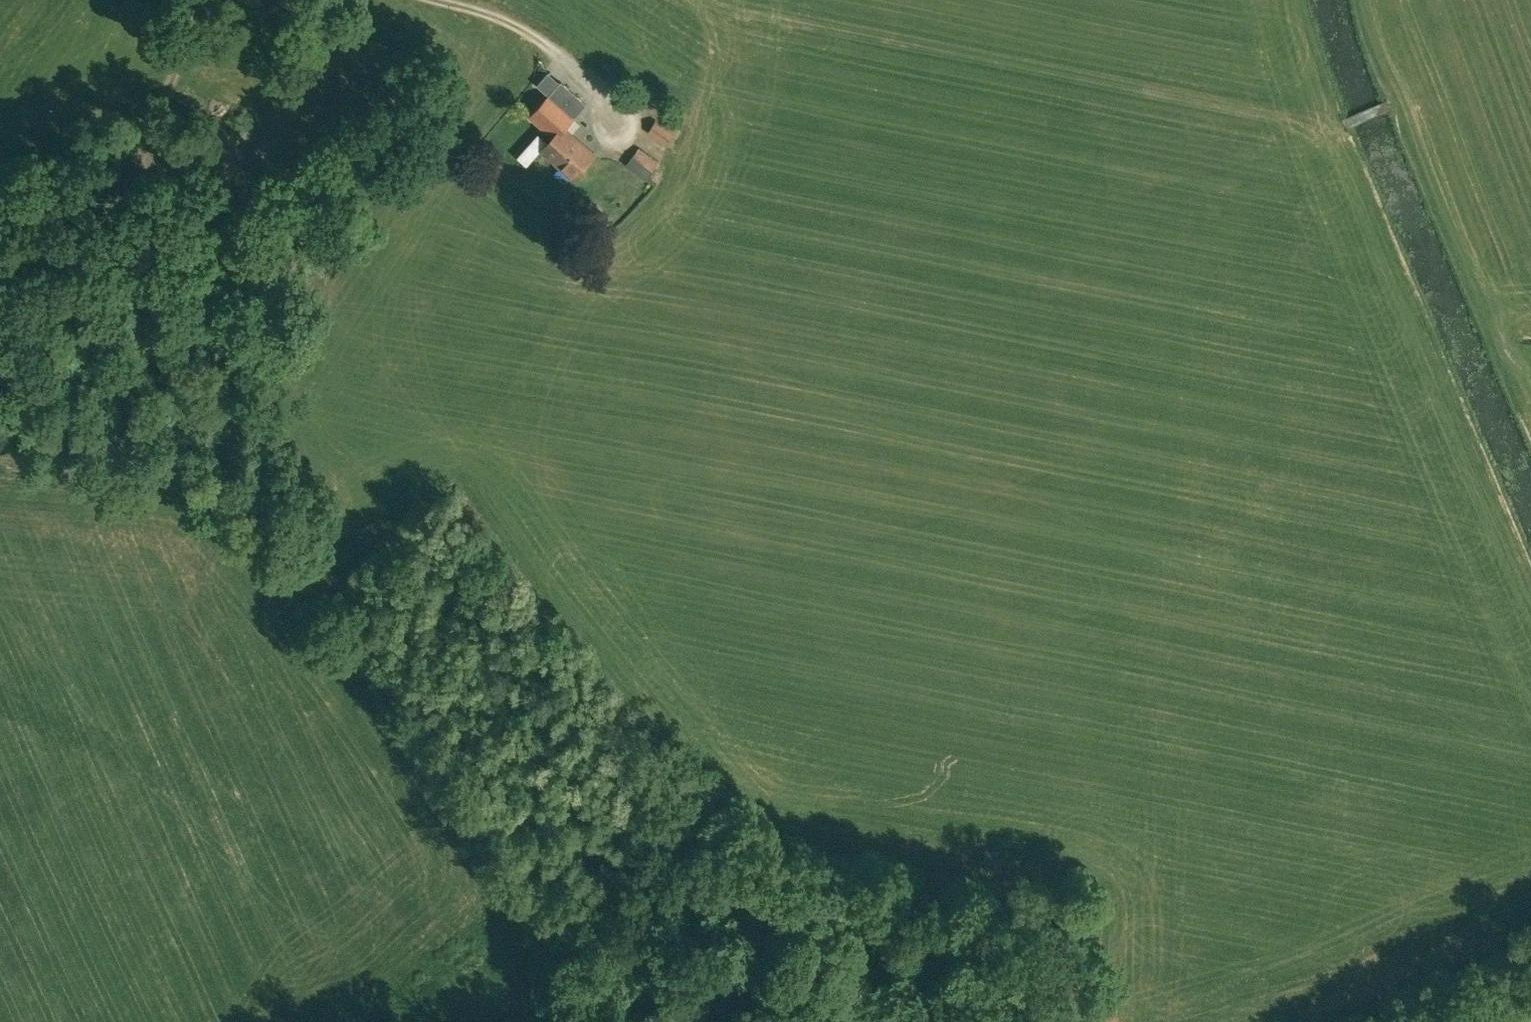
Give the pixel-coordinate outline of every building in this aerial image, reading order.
[(575,178),(597,153),(567,127),(588,103),(562,81),(550,95),(533,114),(534,114),(531,117),(544,128),(547,125),(556,134),(542,150),(575,178)] [(668,146),(677,133),(657,119),(648,132),(668,146)] [(648,180),(654,170),(634,156),(627,165),(648,180)]
